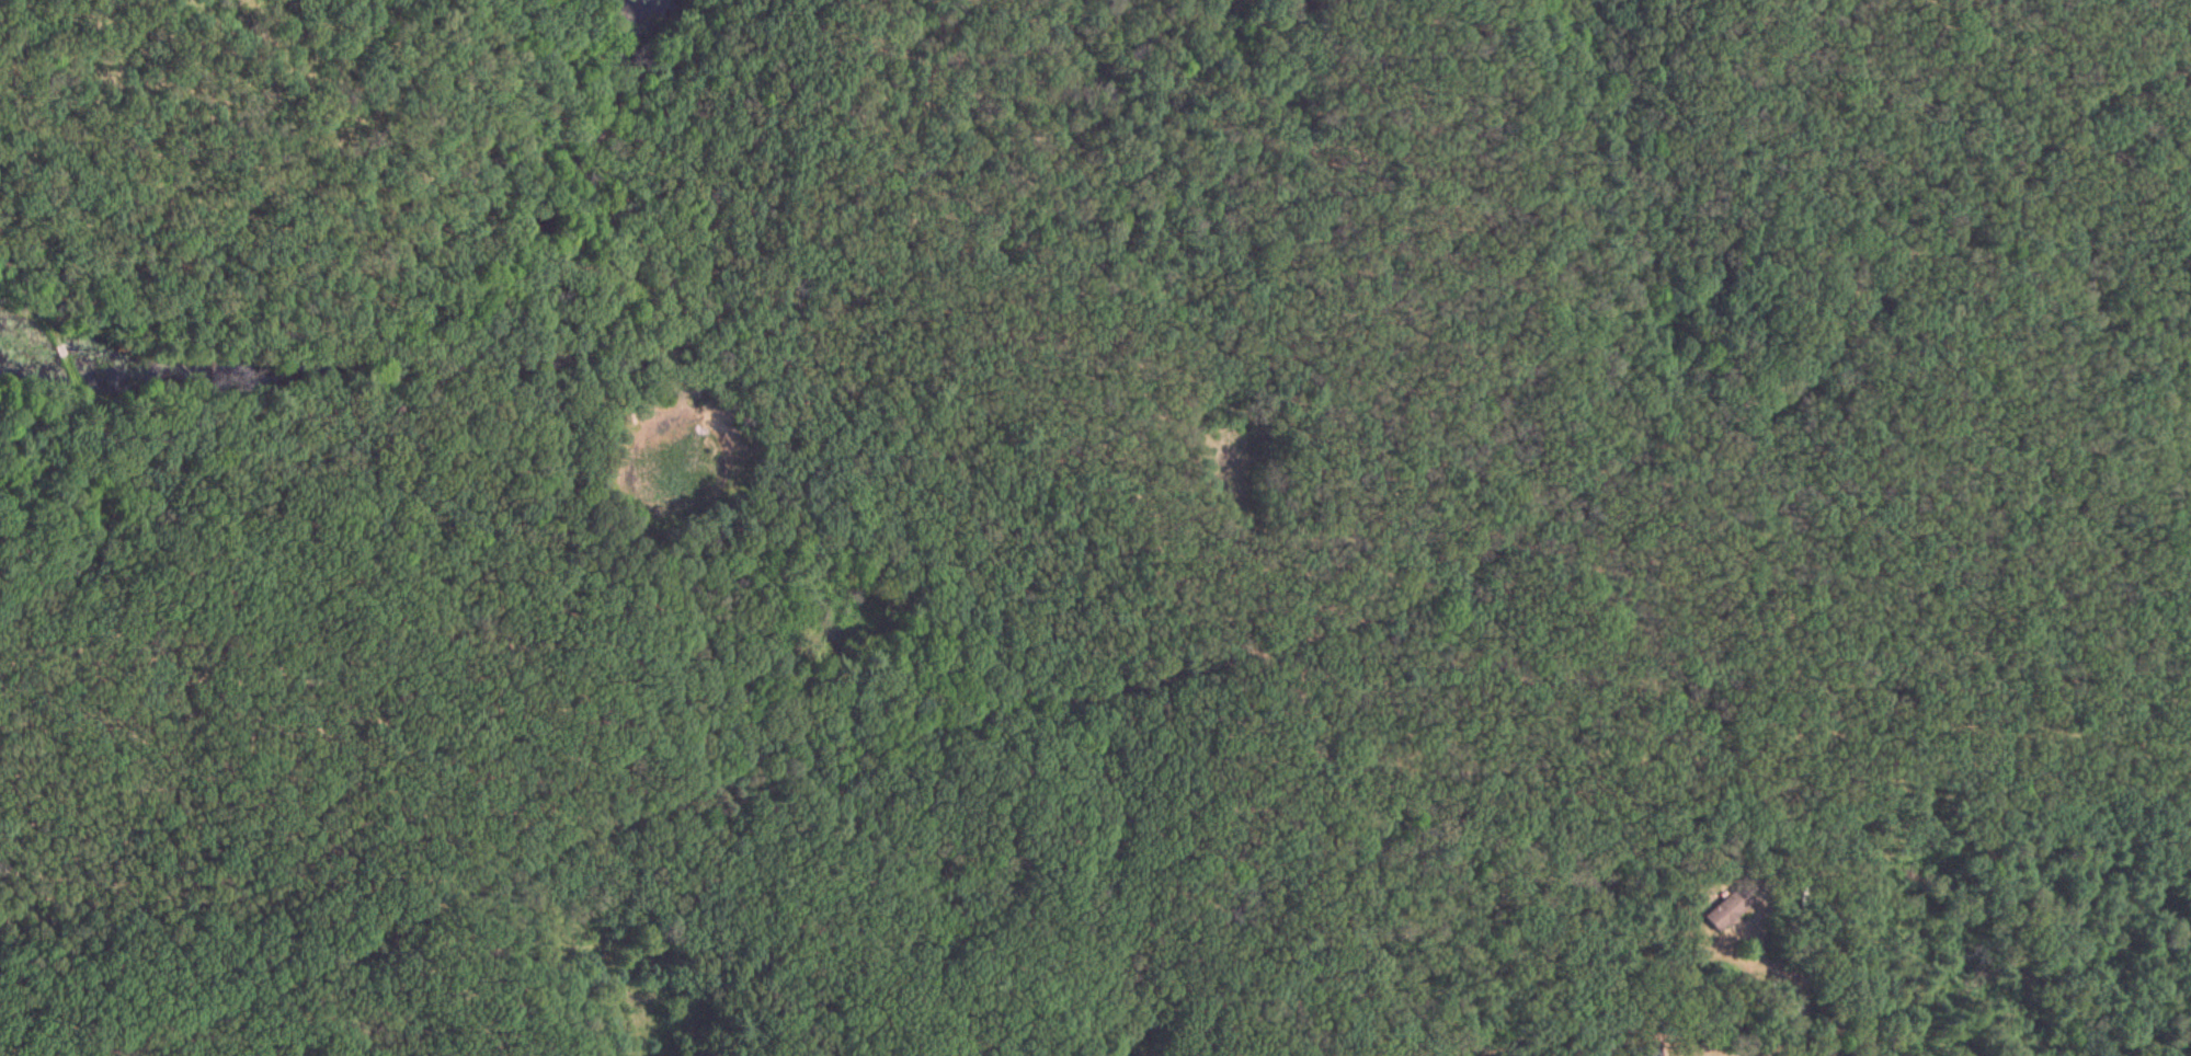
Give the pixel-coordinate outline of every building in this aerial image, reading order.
[(1753,898),(1738,883),(1704,916),(1719,932),(1753,898)]
